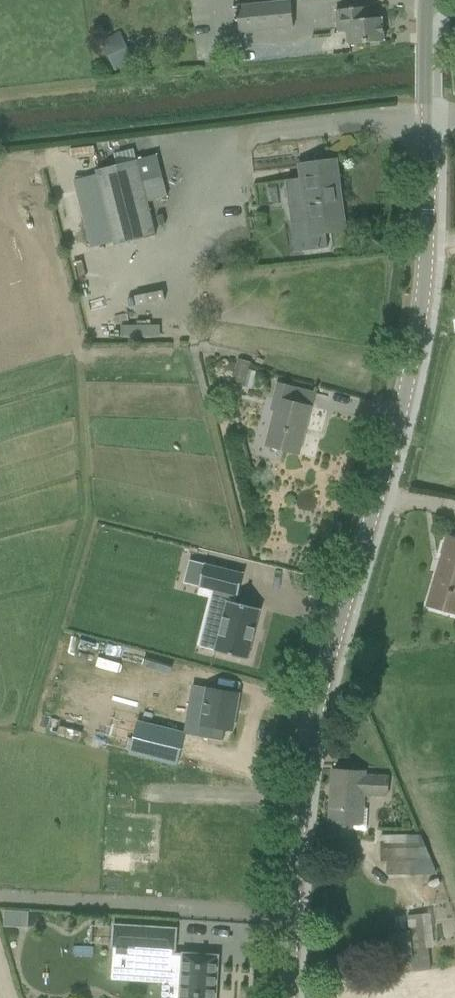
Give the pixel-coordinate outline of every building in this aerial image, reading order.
[(241,32),(295,27),(292,1),(238,6),(241,32)] [(371,19),(370,7),(337,10),(339,33),(348,32),(349,45),(369,43),(373,46),(377,45),(380,42),(385,41),(383,17),(371,19)] [(122,50),(114,35),(102,41),(109,56),(122,50)] [(98,169),(108,209),(82,215),(91,248),(116,241),(117,245),(157,235),(149,201),(168,196),(163,176),(157,155),(138,159),(98,169)] [(328,248),(326,233),(345,231),(336,160),(301,165),(302,178),(286,180),(295,253),(328,248)] [(160,336),(160,323),(122,324),(122,337),(160,336)] [(233,384),(245,387),(250,370),(252,363),(239,359),(233,384)] [(265,446),(300,455),(312,407),(290,401),(293,387),(278,383),(271,410),(274,411),(265,446)] [(449,537),(428,606),(454,614),(454,538),(449,537)] [(200,587),(206,564),(190,560),(185,583),(200,587)] [(225,654),(257,662),(270,612),(245,605),(246,599),(248,599),(254,576),(215,566),(209,589),(230,594),(225,611),(235,614),(225,654)] [(221,722),(233,725),(242,689),(211,681),(202,716),(191,713),(187,726),(218,734),(221,722)] [(131,752),(177,764),(185,734),(139,722),(131,752)] [(366,771),(333,770),(330,824),(331,824),(331,837),(354,838),(354,830),(367,831),(368,809),(365,809),(366,771)] [(389,873),(415,873),(415,834),(382,834),(382,859),(389,859),(389,873)] [(29,928),(30,911),(5,910),(4,927),(29,928)] [(426,912),(409,914),(412,945),(414,945),(417,969),(432,968),(426,912)] [(177,952),(179,928),(114,924),(112,948),(135,949),(133,976),(180,979),(179,997),(217,997),(220,955),(177,952)]
